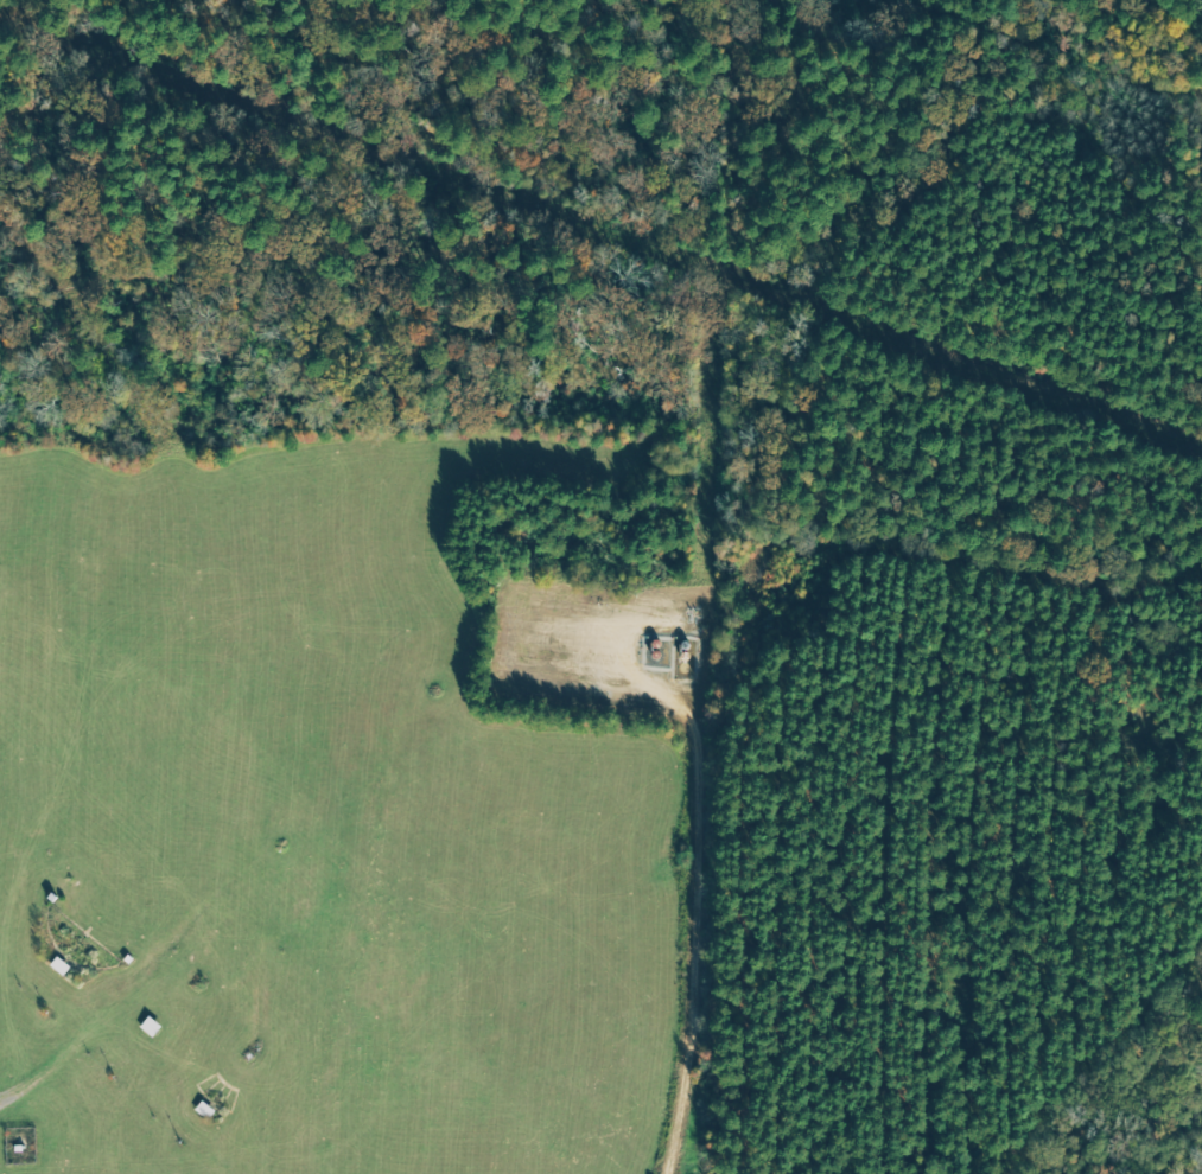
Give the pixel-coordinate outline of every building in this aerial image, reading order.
[(69,967),(56,957),(49,966),(63,976),(69,967)]
